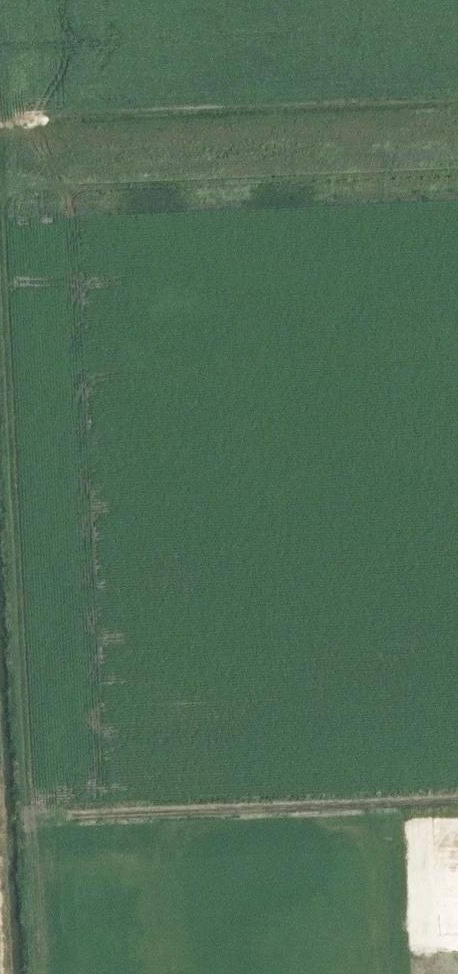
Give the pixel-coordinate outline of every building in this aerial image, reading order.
[(448,815),(448,919),(457,919),(457,815),(448,815)]
